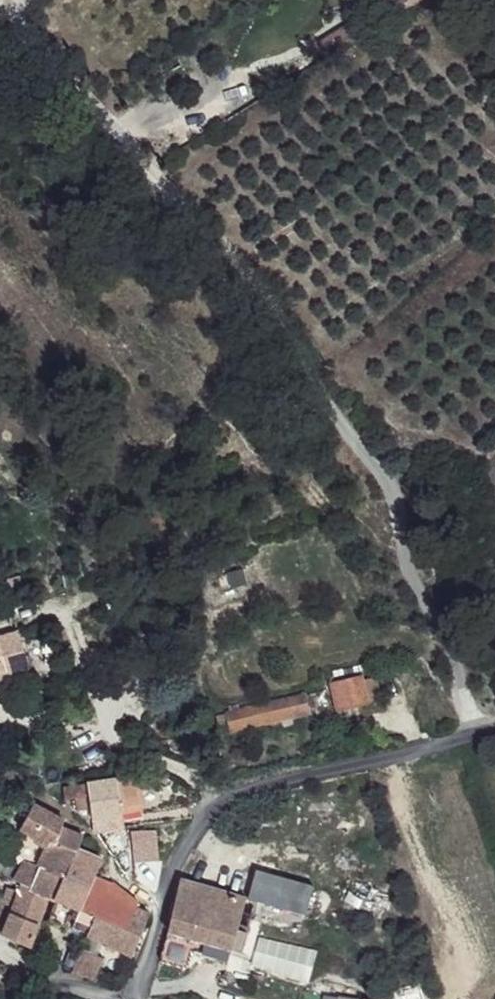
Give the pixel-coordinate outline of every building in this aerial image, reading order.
[(389,16),(413,0),(376,0),(389,16)] [(13,676),(15,681),(38,675),(29,635),(0,642),(0,679),(13,676)] [(363,674),(333,680),(339,708),(367,702),(363,674)] [(305,693),(218,716),(222,730),(309,708),(305,693)] [(116,784),(87,787),(88,798),(91,812),(93,822),(124,817),(116,784)] [(87,787),(63,791),(64,800),(77,799),(88,798),(87,787)] [(88,798),(77,799),(80,813),(91,812),(88,798)] [(63,825),(34,809),(20,833),(44,847),(73,856),(76,852),(80,840),(62,830),(63,825)] [(130,837),(132,863),(157,861),(155,836),(130,837)] [(73,856),(44,847),(35,867),(65,880),(73,856)] [(100,859),(76,852),(73,856),(65,880),(57,903),(77,909),(85,911),(91,891),(94,878),(98,870),(100,859)] [(1,880),(9,864),(1,860),(0,856),(0,880),(1,880)] [(17,888),(19,882),(23,871),(9,864),(1,880),(17,888)] [(35,867),(28,864),(23,871),(19,882),(28,887),(35,867)] [(65,880),(35,867),(28,887),(24,895),(4,937),(30,946),(50,899),(57,903),(65,880)] [(256,874),(247,904),(305,921),(313,891),(256,874)] [(106,884),(94,878),(91,891),(102,898),(106,884)] [(238,902),(179,885),(168,933),(187,940),(229,953),(237,924),(238,902)] [(11,891),(7,897),(0,897),(0,936),(4,937),(24,895),(11,891)] [(102,898),(91,891),(85,911),(97,918),(144,935),(150,914),(135,908),(102,898)] [(77,909),(57,903),(52,918),(72,921),(77,909)] [(97,918),(85,911),(74,938),(81,942),(88,945),(90,939),(97,918)] [(144,935),(97,918),(90,939),(135,958),(144,935)] [(247,928),(237,924),(229,953),(241,956),(247,928)] [(187,940),(168,933),(160,967),(179,973),(187,940)] [(104,959),(85,955),(78,976),(96,981),(104,959)]
